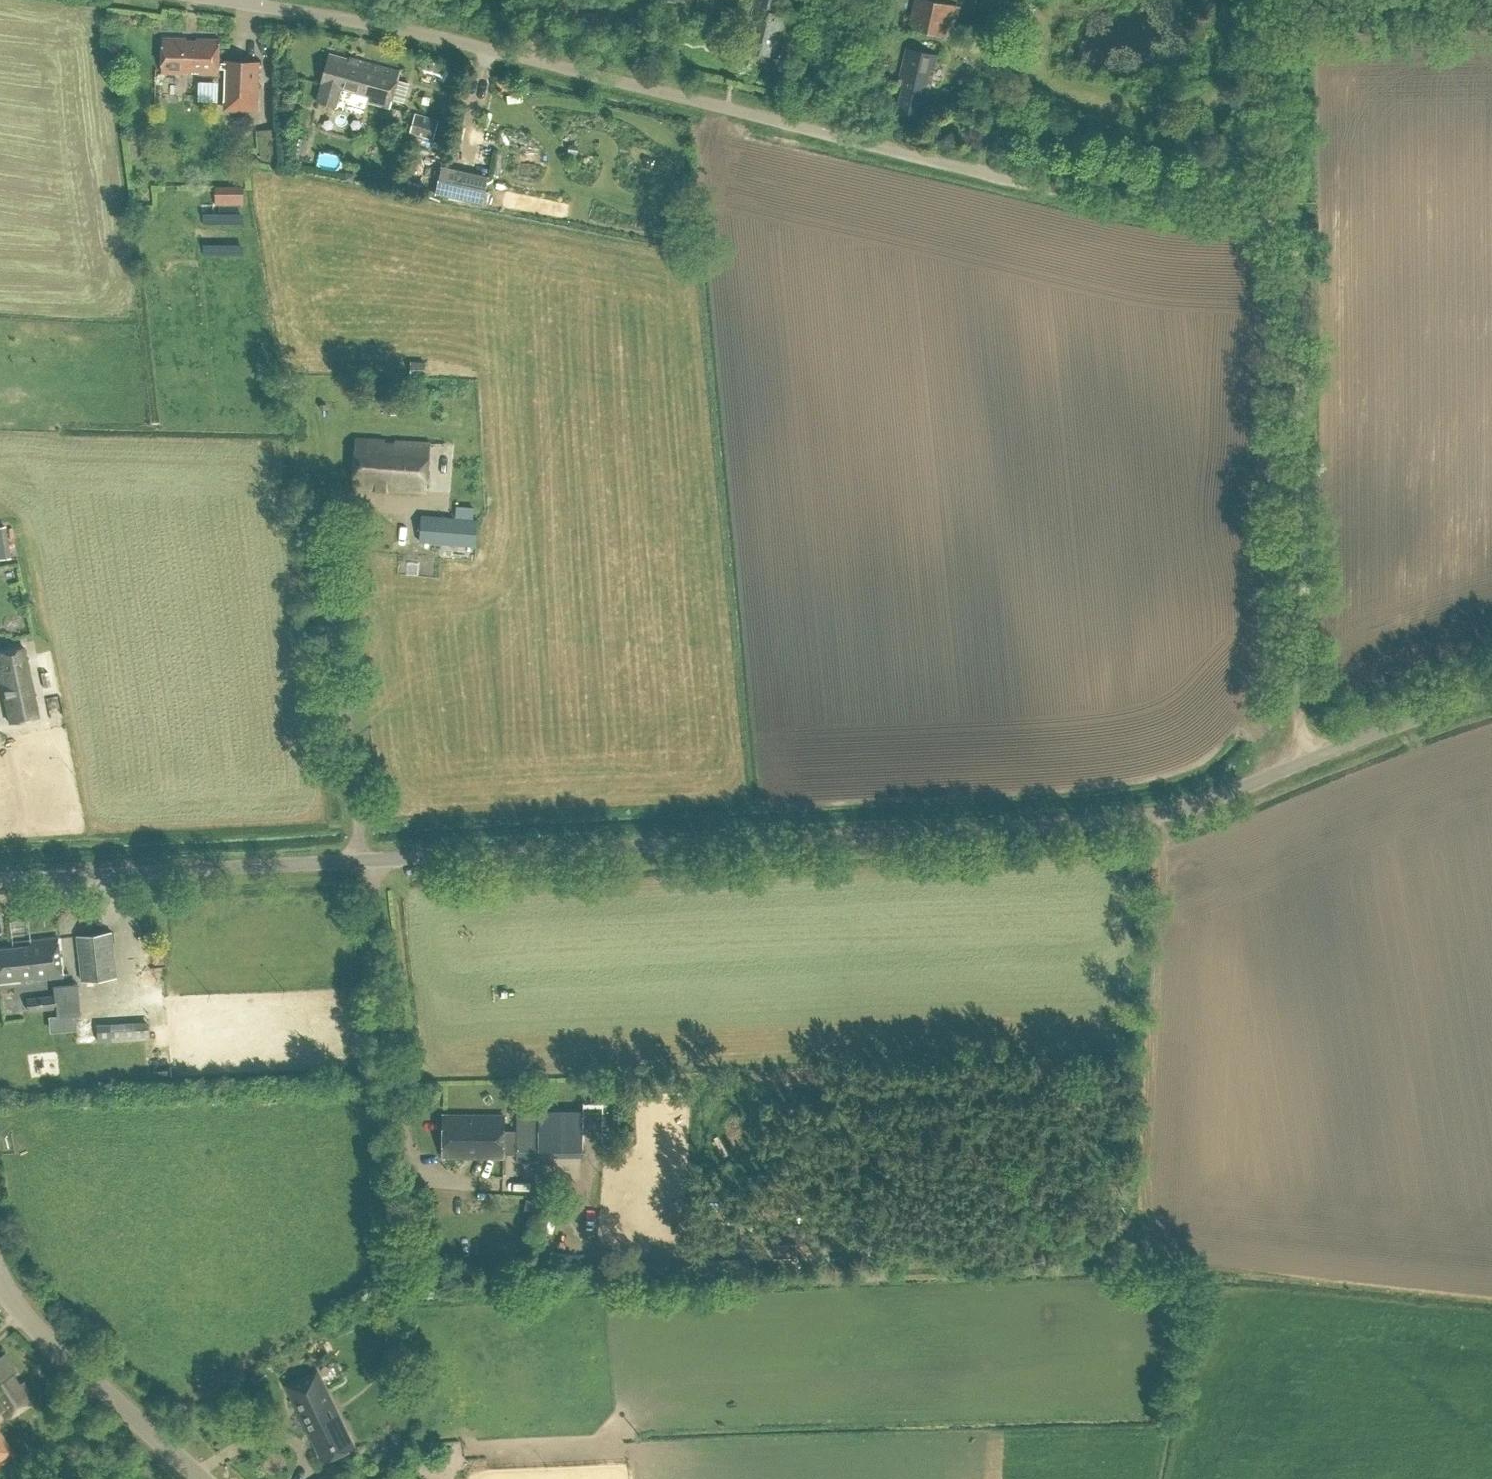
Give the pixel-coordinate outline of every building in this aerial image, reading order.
[(697,6),(719,11),(722,0),(698,0),(697,6)] [(956,5),(936,0),(914,0),(908,26),(949,35),(956,5)] [(730,31),(732,21),(718,18),(716,28),(730,31)] [(197,44),(186,44),(187,38),(166,37),(165,73),(182,73),(182,72),(219,73),(220,71),(227,71),(225,99),(225,100),(226,100),(226,109),(258,110),(260,62),(232,61),(232,62),(220,61),(221,39),(197,38),(197,44)] [(924,116),(937,55),(906,48),(897,85),(902,86),(897,110),(924,116)] [(358,63),(348,60),(348,56),(329,51),(317,99),(338,105),(340,98),(355,102),(357,95),(391,104),(400,68),(360,57),(358,63)] [(433,74),(432,85),(449,87),(451,77),(433,74)] [(433,139),(439,120),(416,114),(411,133),(433,139)] [(269,125),(268,137),(287,138),(288,126),(269,125)] [(299,137),(292,161),(303,164),(310,140),(299,137)] [(443,168),(437,194),(483,204),(489,178),(443,168)] [(346,170),(345,178),(353,180),(355,171),(346,170)] [(216,204),(244,204),(244,185),(216,185),(216,204)] [(214,219),(253,220),(253,209),(214,209),(214,219)] [(252,250),(252,241),(214,243),(215,253),(252,250)] [(425,373),(426,357),(411,357),(410,372),(425,373)] [(400,448),(386,447),(386,441),(358,439),(355,487),(430,491),(433,443),(400,440),(400,448)] [(477,546),(479,519),(422,515),(420,542),(477,546)] [(10,557),(3,525),(0,526),(0,559),(10,557)] [(39,718),(26,650),(0,655),(0,670),(10,724),(39,718)] [(82,980),(118,976),(113,931),(77,935),(82,980)] [(65,979),(61,939),(33,942),(33,948),(0,951),(0,957),(3,985),(65,979)] [(57,1015),(78,1014),(81,1014),(80,993),(29,996),(29,1009),(56,1008),(57,1015)] [(78,1014),(57,1015),(52,1015),(53,1030),(78,1029),(78,1014)] [(112,1040),(150,1038),(149,1020),(111,1022),(112,1040)] [(518,1109),(518,1130),(517,1153),(517,1159),(541,1159),(541,1154),(573,1155),(574,1110),(518,1109)] [(506,1153),(517,1153),(518,1130),(506,1130),(507,1113),(443,1112),(443,1158),(506,1158),(506,1153)] [(4,1408),(12,1420),(39,1400),(27,1382),(23,1385),(17,1376),(21,1373),(12,1361),(12,1360),(6,1352),(0,1357),(0,1411),(4,1408)] [(317,1370),(285,1386),(321,1461),(354,1445),(317,1370)] [(18,1454),(0,1428),(0,1467),(18,1454)]
